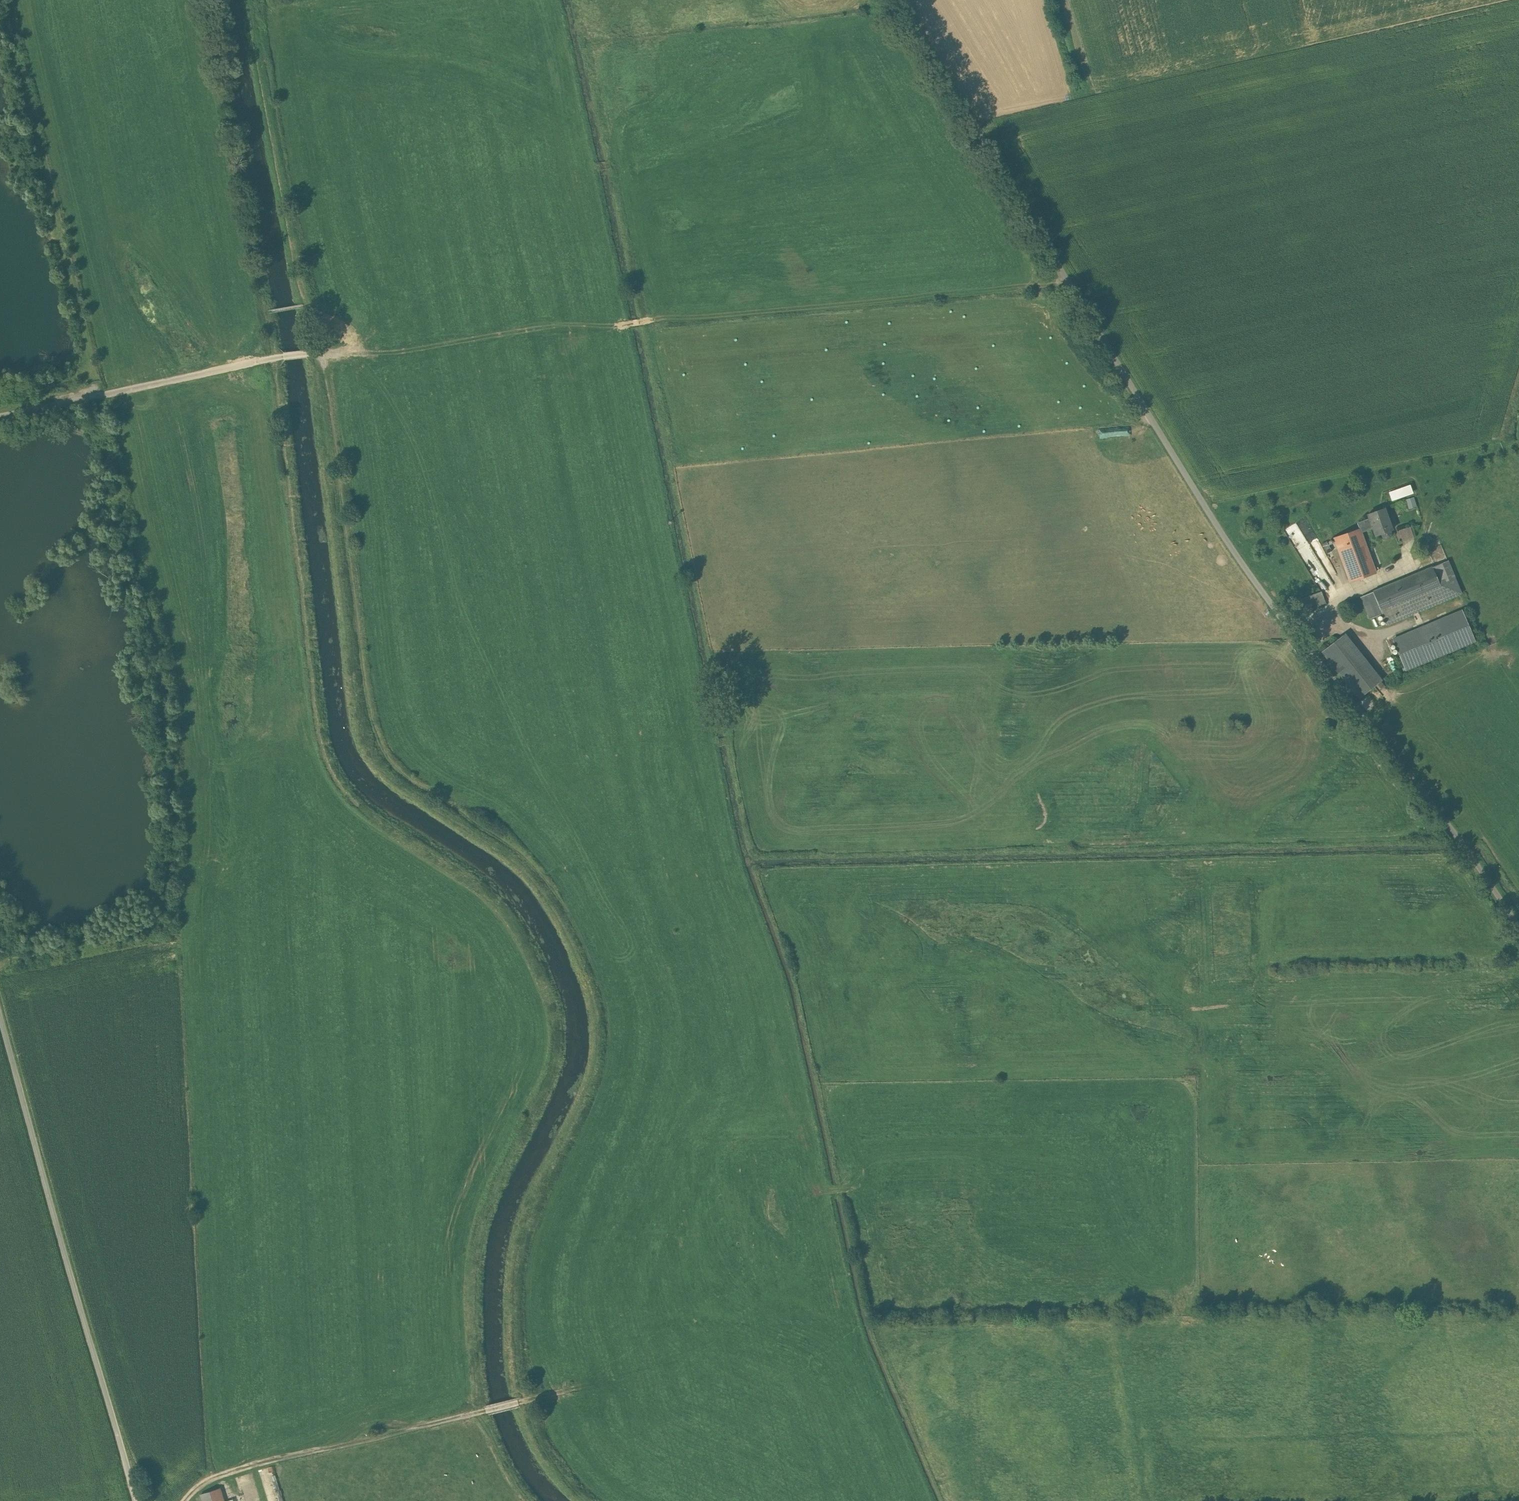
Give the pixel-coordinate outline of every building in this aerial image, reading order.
[(1393,500),(1417,493),(1414,483),(1390,491),(1393,500)] [(1411,508),(1419,505),(1416,496),(1408,498),(1411,508)] [(1384,508),(1368,514),(1369,519),(1367,520),(1357,523),(1359,529),(1360,532),(1373,528),(1376,536),(1382,533),(1383,537),(1386,538),(1389,537),(1391,534),(1390,530),(1392,530),(1384,508)] [(1305,538),(1295,544),(1304,558),(1313,552),(1309,546),(1319,540),(1305,518),(1288,529),(1293,538),(1302,533),(1305,538)] [(1404,539),(1415,537),(1413,526),(1402,528),(1404,539)] [(1359,529),(1334,538),(1350,581),(1375,572),(1360,532),(1359,529)] [(1326,541),(1321,544),(1327,553),(1332,551),(1326,541)] [(1447,561),(1432,567),(1440,585),(1455,579),(1447,561)] [(1432,567),(1373,591),(1381,610),(1440,585),(1432,567)] [(1455,579),(1440,585),(1446,600),(1461,593),(1455,579)] [(1440,585),(1381,610),(1382,613),(1382,614),(1386,624),(1446,600),(1440,585)] [(1381,610),(1373,591),(1361,596),(1370,619),(1382,614),(1382,613),(1381,610)] [(1326,603),(1322,592),(1310,596),(1314,608),(1326,603)] [(1310,596),(1292,603),(1297,614),(1314,608),(1310,596)] [(1462,610),(1393,639),(1394,642),(1398,653),(1405,670),(1474,641),(1462,610)] [(1345,633),(1321,652),(1358,698),(1382,680),(1345,633)] [(1398,653),(1394,642),(1388,645),(1393,655),(1398,653)] [(201,1494),(203,1500),(223,1500),(219,1488),(201,1494)]
